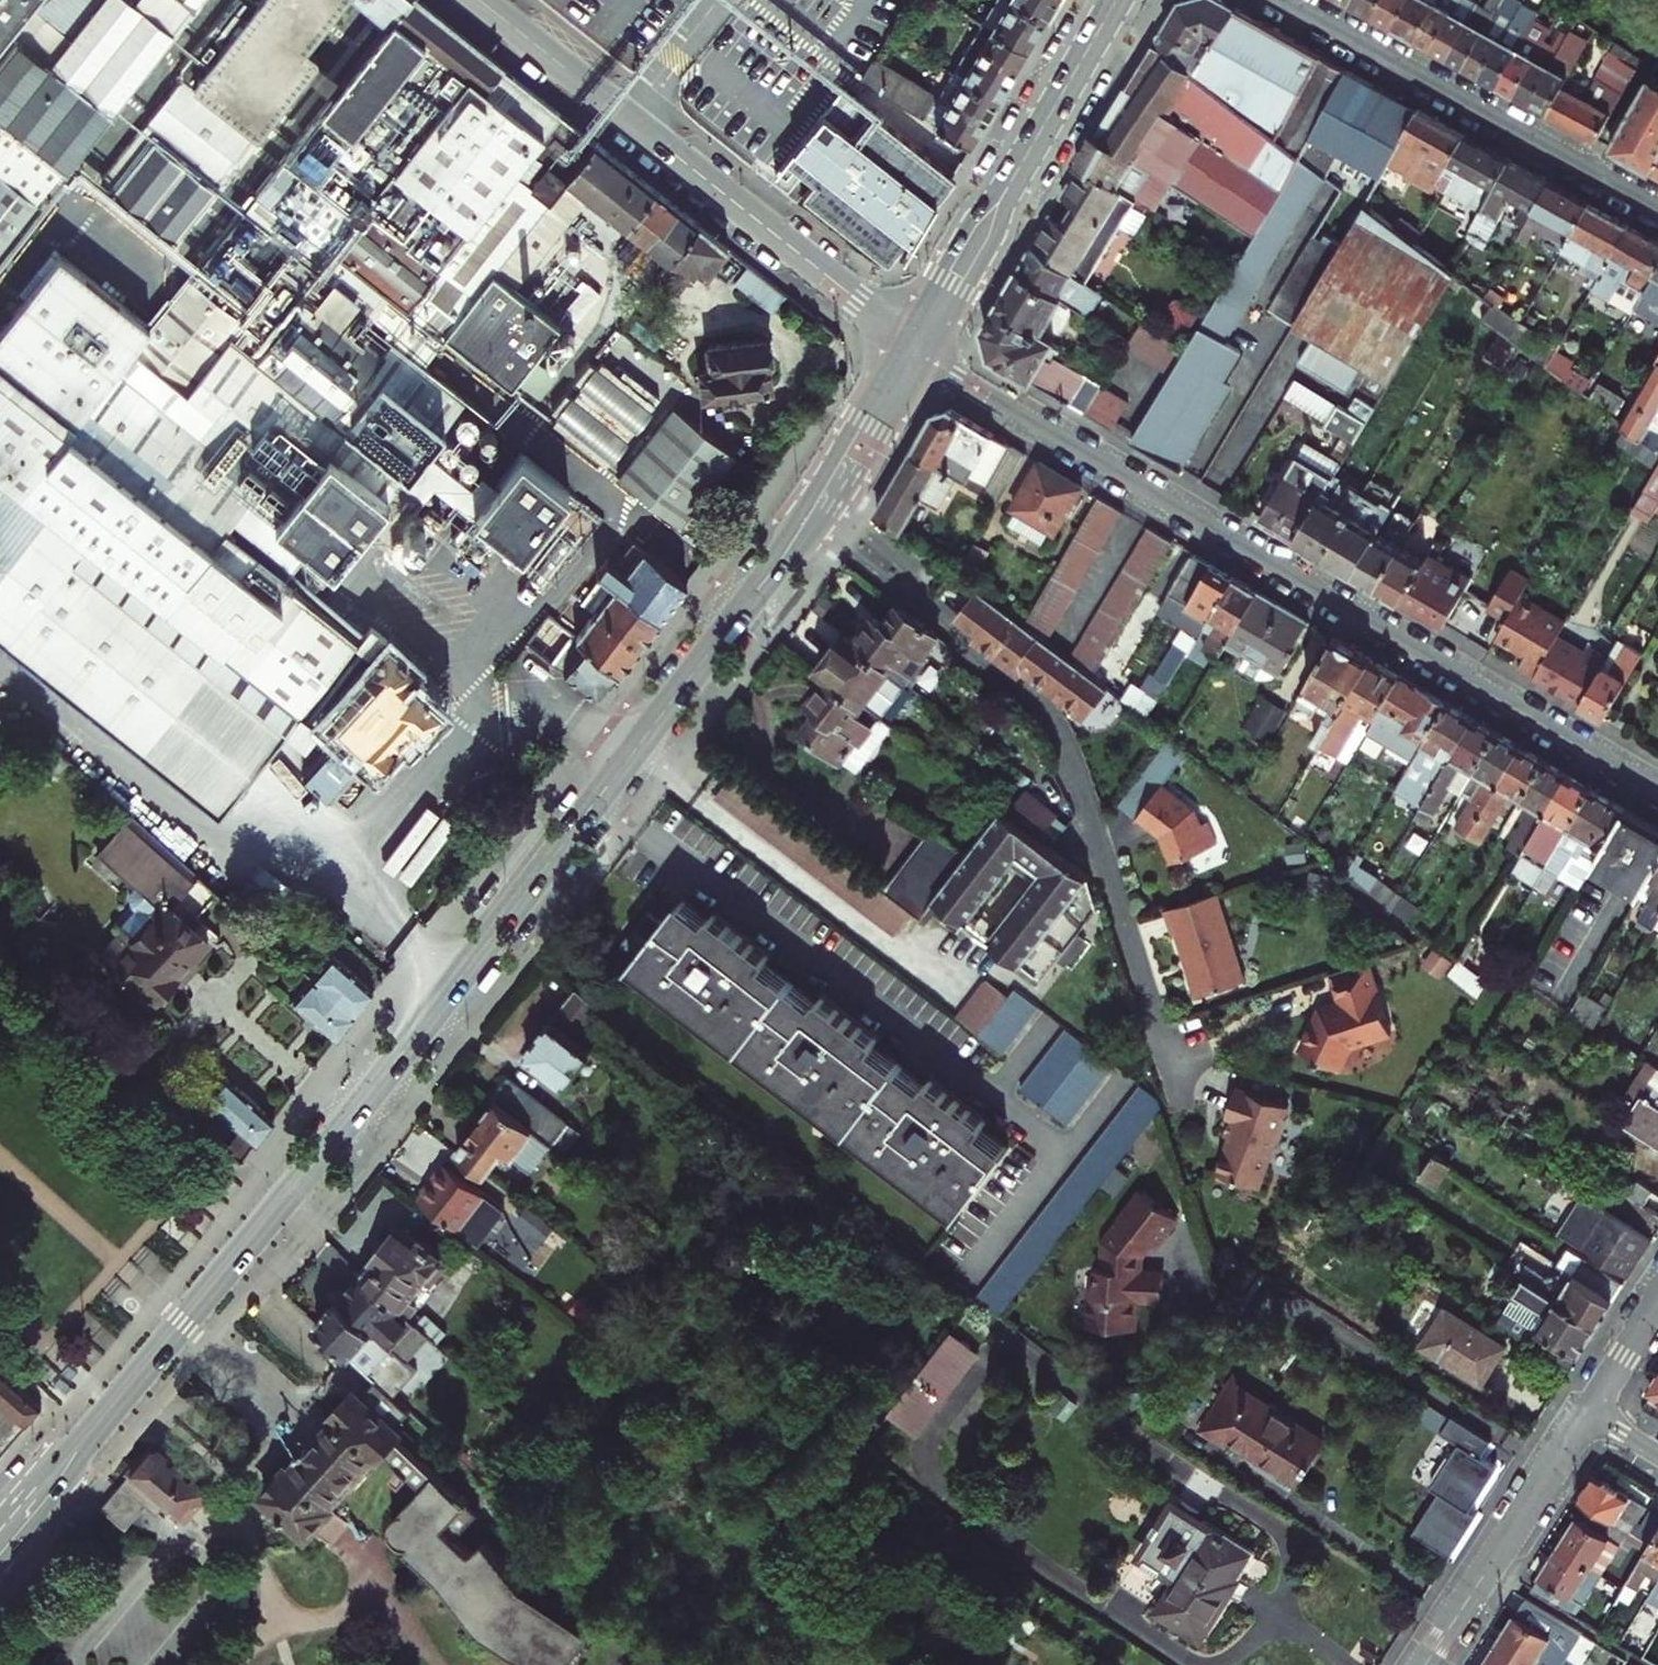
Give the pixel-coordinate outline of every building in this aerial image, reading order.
[(334,96),(134,348),(48,279),(0,340),(0,502),(273,746),(357,639),(305,597),(219,528),(274,461),(359,530),(464,399),(390,341),(388,330),(402,312),(439,341),(444,335),(510,387),(559,324),(493,272),(537,217),(595,142),(416,0),(410,0),(391,25),(344,83),(334,96)] [(200,0),(46,0),(6,30),(28,0),(0,0),(0,254),(39,205),(36,203),(62,169),(66,172),(175,33),(172,30),(192,4),(195,6),(200,0)] [(259,5),(252,0),(238,0),(182,71),(183,81),(144,129),(143,128),(96,186),(171,246),(307,74),(317,62),(316,57),(305,49),(345,0),(263,0),(259,5)] [(391,25),(410,0),(359,0),(391,25)] [(982,23),(1027,50),(1045,20),(1014,0),(996,0),(982,23)] [(1045,20),(1057,0),(1014,0),(1045,20)] [(1237,12),(1216,0),(1198,0),(1180,4),(1155,45),(1193,75),(1237,12)] [(1383,0),(1355,0),(1353,4),(1374,16),(1383,0)] [(1374,16),(1395,27),(1411,0),(1383,0),(1374,16)] [(1395,27),(1416,39),(1437,0),(1411,0),(1395,27)] [(1416,39),(1433,49),(1460,0),(1437,0),(1416,39)] [(1449,57),(1479,2),(1480,0),(1460,0),(1433,49),(1449,57)] [(1504,0),(1489,0),(1486,6),(1479,2),(1449,57),(1465,67),(1485,29),(1504,0)] [(1525,0),(1504,0),(1485,29),(1465,67),(1482,76),(1525,0)] [(1533,24),(1523,19),(1532,3),(1525,0),(1482,76),(1499,86),(1533,24)] [(1332,64),(1237,12),(1193,75),(1155,45),(1130,88),(1282,193),(1331,100),(1316,92),(1332,64)] [(1554,65),(1576,24),(1565,19),(1544,59),(1554,65)] [(1516,95),(1538,56),(1552,29),(1535,20),(1533,24),(1499,86),(1516,95)] [(1027,50),(982,23),(954,73),(998,99),(1027,50)] [(1576,24),(1554,65),(1532,104),(1549,112),(1564,86),(1579,59),(1572,54),(1585,30),(1576,24)] [(1598,140),(1638,68),(1613,52),(1587,98),(1564,86),(1549,112),(1598,140)] [(1544,59),(1538,56),(1516,95),(1532,104),(1554,65),(1544,59)] [(875,59),(863,80),(886,94),(898,72),(875,59)] [(317,62),(307,74),(334,96),(344,83),(317,62)] [(1331,100),(1345,71),(1332,64),(1316,92),(1331,100)] [(1390,162),(1419,111),(1345,71),(1331,100),(1282,193),(1255,238),(1239,264),(1187,350),(1171,375),(1135,435),(1132,441),(1178,468),(1224,391),(1222,379),(1239,350),(1224,341),(1322,177),(1341,192),(1310,244),(1334,259),(1365,208),(1390,162)] [(898,72),(886,94),(971,144),(998,99),(954,73),(939,97),(898,72)] [(1654,171),(1657,164),(1657,80),(1652,76),(1612,147),(1654,171)] [(904,256),(953,174),(844,88),(781,161),(813,185),(805,195),(891,262),(899,252),(904,256)] [(1282,193),(1130,88),(1099,138),(1201,204),(1215,213),(1255,238),(1282,193)] [(1445,193),(1452,180),(1445,175),(1466,137),(1419,111),(1390,162),(1407,172),(1445,193)] [(1201,204),(1099,138),(1093,134),(1077,165),(1081,167),(1134,199),(1143,184),(1163,196),(1194,215),(1201,204)] [(1481,212),(1510,161),(1466,137),(1445,175),(1452,180),(1445,193),(1446,193),(1481,212)] [(598,178),(614,157),(595,142),(537,217),(557,233),(581,202),(584,201),(601,181),(598,178)] [(587,238),(636,175),(614,157),(598,178),(601,181),(584,201),(581,202),(557,233),(545,247),(556,255),(573,234),(583,242),(587,238)] [(1511,196),(1535,209),(1550,183),(1510,161),(1481,212),(1468,237),(1483,245),(1511,196)] [(1081,167),(1063,199),(1075,207),(1064,226),(1051,218),(1033,249),(1070,273),(1085,283),(1136,201),(1134,199),(1081,167)] [(1405,178),(1443,199),(1446,193),(1445,193),(1407,172),(1405,178)] [(615,243),(656,191),(636,175),(587,238),(606,254),(615,243)] [(1566,246),(1590,205),(1550,183),(1535,209),(1518,240),(1527,245),(1536,229),(1566,246)] [(1153,212),(1163,196),(1143,184),(1134,199),(1136,201),(1153,212)] [(662,229),(679,209),(656,191),(615,243),(626,252),(617,263),(628,271),(644,250),(642,248),(660,227),(662,229)] [(1201,204),(1194,215),(1208,224),(1215,213),(1201,204)] [(1604,271),(1630,227),(1590,205),(1566,246),(1564,249),(1604,271)] [(1379,400),(1454,276),(1448,271),(1424,252),(1394,230),(1365,208),(1334,259),(1310,299),(1294,325),(1293,328),(1313,339),(1299,364),(1347,393),(1352,384),(1379,400)] [(698,225),(679,209),(662,229),(660,227),(642,248),(644,250),(628,271),(607,297),(616,304),(632,284),(645,267),(657,276),(698,225)] [(1394,230),(1424,252),(1431,243),(1401,221),(1394,230)] [(657,276),(677,292),(697,267),(707,276),(729,249),(698,225),(657,276)] [(1657,266),(1657,243),(1630,227),(1604,271),(1598,281),(1594,288),(1599,292),(1605,282),(1616,288),(1621,279),(1643,292),(1657,266)] [(606,254),(617,263),(626,252),(615,243),(606,254)] [(1334,259),(1310,244),(1286,284),(1310,299),(1334,259)] [(1065,281),(1070,273),(1033,249),(1020,272),(1071,306),(1081,312),(1090,297),(1065,281)] [(772,313),(787,295),(749,266),(735,283),(772,313)] [(1643,292),(1634,310),(1643,316),(1651,301),(1657,305),(1657,266),(1643,292)] [(632,284),(643,293),(657,276),(645,267),(632,284)] [(1071,306),(1020,272),(997,311),(1042,335),(1060,305),(1068,310),(1071,306)] [(1594,288),(1598,281),(1593,278),(1587,288),(1592,290),(1594,288)] [(565,309),(579,320),(601,292),(587,281),(565,309)] [(1605,282),(1599,292),(1611,298),(1616,288),(1605,282)] [(1294,325),(1310,299),(1286,284),(1270,311),(1294,325)] [(1643,316),(1657,330),(1657,305),(1651,301),(1643,316)] [(1509,340),(1519,323),(1494,307),(1483,320),(1509,340)] [(1051,347),(1060,352),(1063,347),(1042,335),(997,311),(986,331),(992,358),(1070,404),(1087,377),(1055,359),(1053,364),(1044,360),(1051,347)] [(1143,320),(1127,348),(1171,375),(1187,350),(1143,320)] [(1509,340),(1519,348),(1542,365),(1546,368),(1557,349),(1519,323),(1509,340)] [(743,403),(742,395),(771,391),(767,363),(772,358),(771,348),(765,344),(764,340),(707,346),(708,352),(704,357),(705,366),(710,369),(711,373),(700,374),(704,399),(724,396),(725,405),(743,403)] [(1578,356),(1560,344),(1557,349),(1546,368),(1562,380),(1570,369),(1578,356)] [(603,356),(550,414),(604,464),(657,405),(603,356)] [(1633,403),(1625,417),(1621,424),(1624,427),(1657,452),(1657,359),(1633,403)] [(1590,382),(1570,369),(1562,380),(1581,394),(1583,396),(1590,382)] [(1103,387),(1087,377),(1070,404),(1086,414),(1102,389),(1103,387)] [(1590,398),(1625,417),(1633,403),(1598,383),(1590,398)] [(1086,414),(1113,430),(1117,424),(1128,405),(1102,389),(1086,414)] [(1357,397),(1349,412),(1366,422),(1375,408),(1357,397)] [(1343,436),(1354,442),(1366,422),(1349,412),(1338,406),(1335,411),(1325,406),(1316,420),(1343,436)] [(984,495),(1012,446),(952,410),(935,415),(914,453),(958,479),(984,495)] [(678,414),(625,482),(696,537),(749,470),(678,414)] [(1616,440),(1656,471),(1657,466),(1657,452),(1624,427),(1616,440)] [(1354,442),(1343,436),(1331,457),(1342,463),(1354,442)] [(1305,441),(1296,457),(1333,478),(1335,475),(1342,463),(1331,457),(1305,441)] [(1026,454),(1012,446),(984,495),(998,503),(1026,454)] [(939,509),(958,479),(914,453),(878,516),(901,533),(922,499),(939,509)] [(539,456),(492,512),(538,550),(584,493),(539,456)] [(1297,539),(1333,478),(1296,457),(1260,517),(1297,539)] [(322,576),(359,530),(274,461),(219,528),(305,597),(322,576)] [(1056,533),(1083,487),(1041,463),(1014,508),(1020,512),(1014,522),(1047,541),(1053,531),(1056,533)] [(1656,471),(1633,510),(1649,520),(1654,512),(1657,514),(1657,466),(1656,471)] [(1324,556),(1363,492),(1335,475),(1333,478),(1297,539),(1324,556)] [(1354,573),(1379,530),(1391,509),(1363,492),(1324,556),(1354,573)] [(1121,511),(1098,497),(1091,509),(1038,599),(1023,624),(1044,640),(1121,511)] [(0,502),(0,638),(220,813),(273,746),(0,502)] [(462,549),(482,524),(469,513),(448,539),(462,549)] [(1173,541),(1150,528),(1141,543),(1071,660),(1093,676),(1095,673),(1111,646),(1173,541)] [(1377,587),(1403,544),(1379,530),(1354,573),(1377,587)] [(609,561),(600,573),(658,617),(685,582),(635,544),(616,567),(611,563),(609,561)] [(1427,558),(1403,544),(1377,587),(1401,601),(1427,558)] [(957,575),(970,585),(988,554),(974,546),(957,575)] [(453,567),(492,598),(503,584),(464,554),(453,567)] [(1205,628),(1236,578),(1196,554),(1173,593),(1201,610),(1194,622),(1205,628)] [(1401,601),(1438,623),(1454,595),(1460,599),(1472,579),(1455,569),(1452,573),(1427,558),(1401,601)] [(597,610),(639,642),(658,617),(600,573),(595,592),(603,591),(609,595),(597,610)] [(322,576),(305,597),(357,639),(373,618),(322,576)] [(1259,592),(1236,578),(1205,628),(1215,635),(1206,651),(1219,659),(1230,641),(1259,592)] [(1518,600),(1500,589),(1481,622),(1499,632),(1518,600)] [(595,592),(586,604),(597,610),(609,595),(603,591),(595,592)] [(1296,645),(1309,622),(1259,592),(1230,641),(1250,653),(1254,652),(1286,671),(1300,648),(1296,645)] [(1044,640),(1023,624),(981,593),(963,616),(969,629),(1018,668),(1022,663),(1088,714),(1108,688),(1093,676),(1071,660),(1044,640)] [(1165,605),(1194,622),(1201,610),(1173,593),(1165,605)] [(1438,623),(1444,626),(1460,599),(1454,595),(1438,623)] [(1564,624),(1520,597),(1518,600),(1499,632),(1496,638),(1524,655),(1516,669),(1532,679),(1555,639),(1564,624)] [(589,621),(575,639),(617,672),(639,642),(597,610),(586,604),(574,615),(577,618),(583,616),(589,621)] [(923,658),(939,638),(939,637),(901,607),(898,611),(891,612),(886,620),(886,626),(885,628),(881,625),(876,632),(870,627),(857,644),(908,684),(926,660),(923,658)] [(617,672),(575,639),(545,615),(526,639),(524,642),(597,698),(617,672)] [(876,632),(881,625),(875,621),(870,627),(876,632)] [(1628,646),(1642,654),(1653,635),(1639,627),(1628,646)] [(822,672),(833,679),(884,719),(910,686),(908,684),(857,644),(849,638),(822,672)] [(1321,746),(1372,659),(1337,638),(1309,687),(1339,704),(1316,743),(1321,746)] [(1584,656),(1555,639),(1532,679),(1561,696),(1584,656)] [(339,732),(302,772),(332,798),(358,770),(362,773),(371,764),(378,771),(381,767),(388,766),(395,758),(395,752),(398,748),(394,744),(405,732),(412,739),(440,707),(406,676),(414,668),(387,644),(369,664),(373,667),(325,719),(339,732)] [(1127,655),(1111,646),(1095,673),(1111,682),(1127,655)] [(1603,666),(1579,706),(1603,720),(1642,654),(1628,646),(1613,672),(1603,666)] [(1561,696),(1579,706),(1603,666),(1584,656),(1561,696)] [(1376,716),(1400,676),(1372,659),(1321,746),(1338,756),(1365,710),(1376,716)] [(1367,731),(1415,760),(1426,740),(1448,704),(1400,676),(1376,716),(1367,731)] [(824,711),(822,713),(815,714),(810,721),(810,730),(808,732),(845,761),(863,738),(867,741),(884,719),(833,679),(820,696),(825,700),(820,707),(824,711)] [(814,703),(820,707),(825,700),(820,696),(814,703)] [(1264,698),(1250,722),(1274,736),(1287,712),(1264,698)] [(1422,806),(1473,718),(1448,704),(1426,740),(1415,760),(1409,770),(1420,776),(1413,788),(1418,791),(1412,800),(1422,806)] [(1365,710),(1338,756),(1349,762),(1367,731),(1376,716),(1365,710)] [(1461,793),(1497,733),(1473,718),(1422,806),(1415,819),(1429,827),(1452,787),(1461,793)] [(863,738),(845,761),(859,772),(894,727),(884,719),(867,741),(863,738)] [(1468,836),(1520,746),(1497,733),(1461,793),(1473,800),(1455,829),(1468,836)] [(1522,800),(1545,761),(1520,746),(1468,836),(1480,844),(1510,793),(1522,800)] [(1522,853),(1568,775),(1545,761),(1522,800),(1534,807),(1510,846),(1522,853)] [(886,893),(734,775),(717,798),(880,923),(897,901),(886,893)] [(1557,849),(1593,789),(1568,775),(1522,853),(1535,860),(1545,842),(1557,849)] [(1208,846),(1198,821),(1193,807),(1160,785),(1137,818),(1159,833),(1170,861),(1208,846)] [(1593,789),(1557,849),(1547,867),(1582,888),(1594,866),(1628,811),(1593,789)] [(1024,791),(1006,813),(1036,837),(1055,815),(1024,791)] [(1002,810),(968,854),(936,896),(944,903),(1043,979),(1098,908),(1088,876),(1036,837),(1006,813),(1002,810)] [(1594,866),(1641,894),(1657,867),(1657,828),(1628,811),(1594,866)] [(99,850),(147,893),(158,903),(152,910),(158,916),(137,938),(125,928),(104,952),(116,963),(113,967),(135,987),(138,983),(157,1000),(178,977),(188,965),(210,941),(194,926),(221,895),(131,814),(99,850)] [(1198,821),(1208,846),(1217,843),(1207,818),(1198,821)] [(935,829),(886,893),(897,901),(920,919),(936,896),(968,854),(935,829)] [(376,881),(424,925),(444,899),(398,857),(376,881)] [(1641,894),(1651,900),(1637,923),(1651,932),(1657,921),(1657,867),(1641,894)] [(1371,893),(1392,909),(1401,896),(1379,879),(1371,893)] [(158,903),(147,893),(120,924),(125,928),(137,938),(158,916),(152,910),(158,903)] [(1244,980),(1216,893),(1166,909),(1173,931),(1176,930),(1197,995),(1244,980)] [(936,896),(920,919),(927,925),(944,903),(936,896)] [(1392,909),(1414,927),(1422,913),(1401,896),(1392,909)] [(926,1087),(875,1047),(880,1040),(825,997),(819,1004),(766,964),(772,956),(716,914),(710,921),(683,900),(665,924),(650,912),(636,931),(651,942),(639,958),(665,978),(659,985),(716,1029),(722,1021),(748,1041),(774,1061),(768,1069),(824,1112),(830,1104),(855,1123),(882,1144),(876,1152),(931,1194),(937,1186),(964,1207),(1009,1150),(981,1129),(987,1121),(932,1079),(926,1087)] [(309,966),(305,971),(354,1015),(373,991),(333,955),(320,970),(316,966),(309,966)] [(633,966),(659,985),(665,978),(639,958),(633,966)] [(1368,960),(1331,972),(1340,1000),(1336,1009),(1327,1012),(1320,1009),(1300,1049),(1339,1068),(1351,1046),(1391,1032),(1368,960)] [(1487,983),(1481,978),(1459,961),(1448,974),(1479,997),(1487,983)] [(188,965),(178,977),(183,982),(193,970),(188,965)] [(301,981),(306,985),(292,1002),(335,1040),(354,1015),(305,971),(302,974),(301,981)] [(1001,998),(979,981),(970,992),(953,1014),(975,1030),(992,1009),(1001,998)] [(1004,1052),(1029,1019),(1040,1006),(1017,989),(990,1024),(981,1035),(1004,1052)] [(594,1049),(585,1043),(577,1037),(599,1008),(577,991),(527,1055),(572,1089),(578,1081),(573,1076),(594,1049)] [(1595,1027),(1607,1008),(1582,993),(1571,1012),(1595,1027)] [(577,1037),(585,1043),(607,1014),(599,1008),(577,1037)] [(742,1049),(748,1041),(722,1021),(716,1029),(742,1049)] [(1068,1028),(1038,1065),(1029,1077),(1022,1087),(1068,1123),(1114,1064),(1068,1028)] [(1657,1029),(1649,1041),(1657,1047),(1657,1030),(1657,1029)] [(768,1069),(774,1061),(748,1041),(742,1049),(768,1069)] [(572,1089),(527,1055),(522,1062),(567,1096),(572,1089)] [(1642,1096),(1657,1106),(1657,1070),(1642,1096)] [(518,1094),(534,1094),(511,1076),(493,1099),(496,1101),(506,1109),(518,1094)] [(273,1120),(224,1077),(204,1100),(254,1144),(273,1120)] [(1141,1085),(1077,1168),(1068,1180),(977,1298),(1001,1316),(1154,1117),(1162,1107),(1160,1099),(1141,1085)] [(1275,1115),(1278,1105),(1225,1092),(1218,1121),(1221,1122),(1216,1142),(1223,1143),(1214,1179),(1257,1190),(1268,1142),(1272,1143),(1279,1116),(1275,1115)] [(565,1153),(582,1131),(534,1094),(518,1094),(506,1109),(534,1130),(552,1144),(565,1153)] [(1623,1124),(1657,1147),(1657,1106),(1642,1096),(1623,1124)] [(532,1170),(552,1144),(534,1130),(506,1109),(496,1101),(458,1152),(486,1173),(504,1149),(532,1170)] [(849,1131),(855,1123),(830,1104),(824,1112),(849,1131)] [(855,1123),(849,1131),(876,1152),(882,1144),(855,1123)] [(1436,1186),(1450,1164),(1436,1154),(1421,1176),(1436,1186)] [(457,1227),(484,1192),(448,1164),(421,1199),(457,1227)] [(1638,1181),(1629,1196),(1657,1215),(1657,1193),(1638,1181)] [(937,1186),(931,1194),(959,1215),(964,1207),(937,1186)] [(503,1207),(484,1192),(457,1227),(477,1242),(503,1207)] [(1177,1216),(1145,1192),(1109,1240),(1112,1266),(1106,1268),(1108,1285),(1114,1290),(1103,1309),(1106,1332),(1153,1326),(1149,1296),(1169,1293),(1173,1288),(1170,1269),(1165,1265),(1145,1268),(1143,1253),(1152,1241),(1156,1244),(1177,1216)] [(554,1226),(528,1205),(516,1221),(543,1241),(554,1226)] [(1630,1278),(1653,1242),(1606,1212),(1583,1249),(1630,1278)] [(364,1274),(409,1315),(418,1303),(412,1297),(428,1276),(434,1282),(448,1264),(442,1259),(444,1257),(421,1239),(419,1242),(400,1227),(364,1274)] [(1514,1272),(1525,1278),(1599,1327),(1626,1284),(1585,1258),(1574,1275),(1565,1269),(1562,1273),(1546,1276),(1521,1261),(1514,1272)] [(1505,1283),(1517,1291),(1525,1278),(1514,1272),(1513,1270),(1505,1283)] [(416,1321),(409,1315),(364,1274),(340,1300),(317,1325),(379,1382),(406,1407),(416,1396),(401,1382),(403,1380),(381,1360),(416,1321)] [(1546,1331),(1536,1346),(1572,1368),(1599,1327),(1525,1278),(1517,1291),(1507,1307),(1546,1331)] [(1482,1384),(1506,1346),(1446,1308),(1422,1346),(1482,1384)] [(418,1323),(438,1342),(447,1332),(427,1313),(418,1323)] [(976,1354),(950,1333),(912,1381),(895,1404),(890,1411),(917,1431),(976,1354)] [(24,1426),(42,1405),(0,1367),(0,1405),(24,1426)] [(406,1407),(379,1382),(364,1397),(359,1393),(339,1416),(342,1418),(323,1438),(321,1437),(309,1451),(311,1452),(294,1471),(291,1469),(267,1496),(312,1536),(336,1509),(332,1506),(381,1453),(383,1456),(388,1451),(425,1485),(406,1506),(406,1510),(401,1513),(397,1518),(395,1523),(394,1529),(396,1536),(400,1540),(405,1544),(411,1545),(408,1548),(437,1575),(481,1630),(534,1664),(570,1664),(592,1632),(526,1588),(487,1540),(474,1551),(458,1537),(480,1513),(399,1440),(404,1433),(399,1429),(413,1413),(406,1407)] [(1229,1437),(1299,1482),(1324,1442),(1234,1384),(1206,1428),(1226,1441),(1229,1437)] [(24,1426),(0,1405),(0,1455),(24,1426)] [(1440,1493),(1438,1496),(1476,1520),(1479,1516),(1472,1512),(1500,1468),(1483,1458),(1493,1442),(1453,1416),(1442,1433),(1460,1444),(1432,1488),(1440,1493)] [(187,1517),(211,1489),(157,1445),(104,1509),(127,1529),(147,1504),(159,1514),(164,1507),(169,1512),(179,1519),(183,1514),(187,1517)] [(1588,1500),(1633,1529),(1648,1505),(1599,1475),(1592,1476),(1580,1495),(1588,1500)] [(1438,1496),(1414,1535),(1452,1558),(1476,1520),(1438,1496)] [(1179,1578),(1159,1610),(1202,1637),(1254,1555),(1196,1518),(1200,1511),(1184,1500),(1180,1508),(1176,1505),(1144,1555),(1179,1578)] [(1623,1544),(1633,1529),(1588,1500),(1560,1544),(1602,1572),(1621,1543),(1623,1544)] [(164,1507),(159,1514),(164,1518),(169,1512),(164,1507)] [(1657,1529),(1657,1511),(1643,1536),(1651,1541),(1657,1529)] [(1651,1541),(1627,1581),(1639,1588),(1649,1571),(1657,1576),(1657,1529),(1651,1541)] [(1602,1572),(1560,1544),(1532,1589),(1571,1612),(1578,1601),(1582,1603),(1602,1572)] [(1657,1630),(1657,1580),(1628,1630),(1650,1643),(1657,1630)] [(1568,1622),(1528,1598),(1497,1645),(1529,1664),(1561,1664),(1542,1653),(1554,1635),(1557,1637),(1568,1622)] [(1497,1645),(1484,1664),(1529,1664),(1497,1645)]
